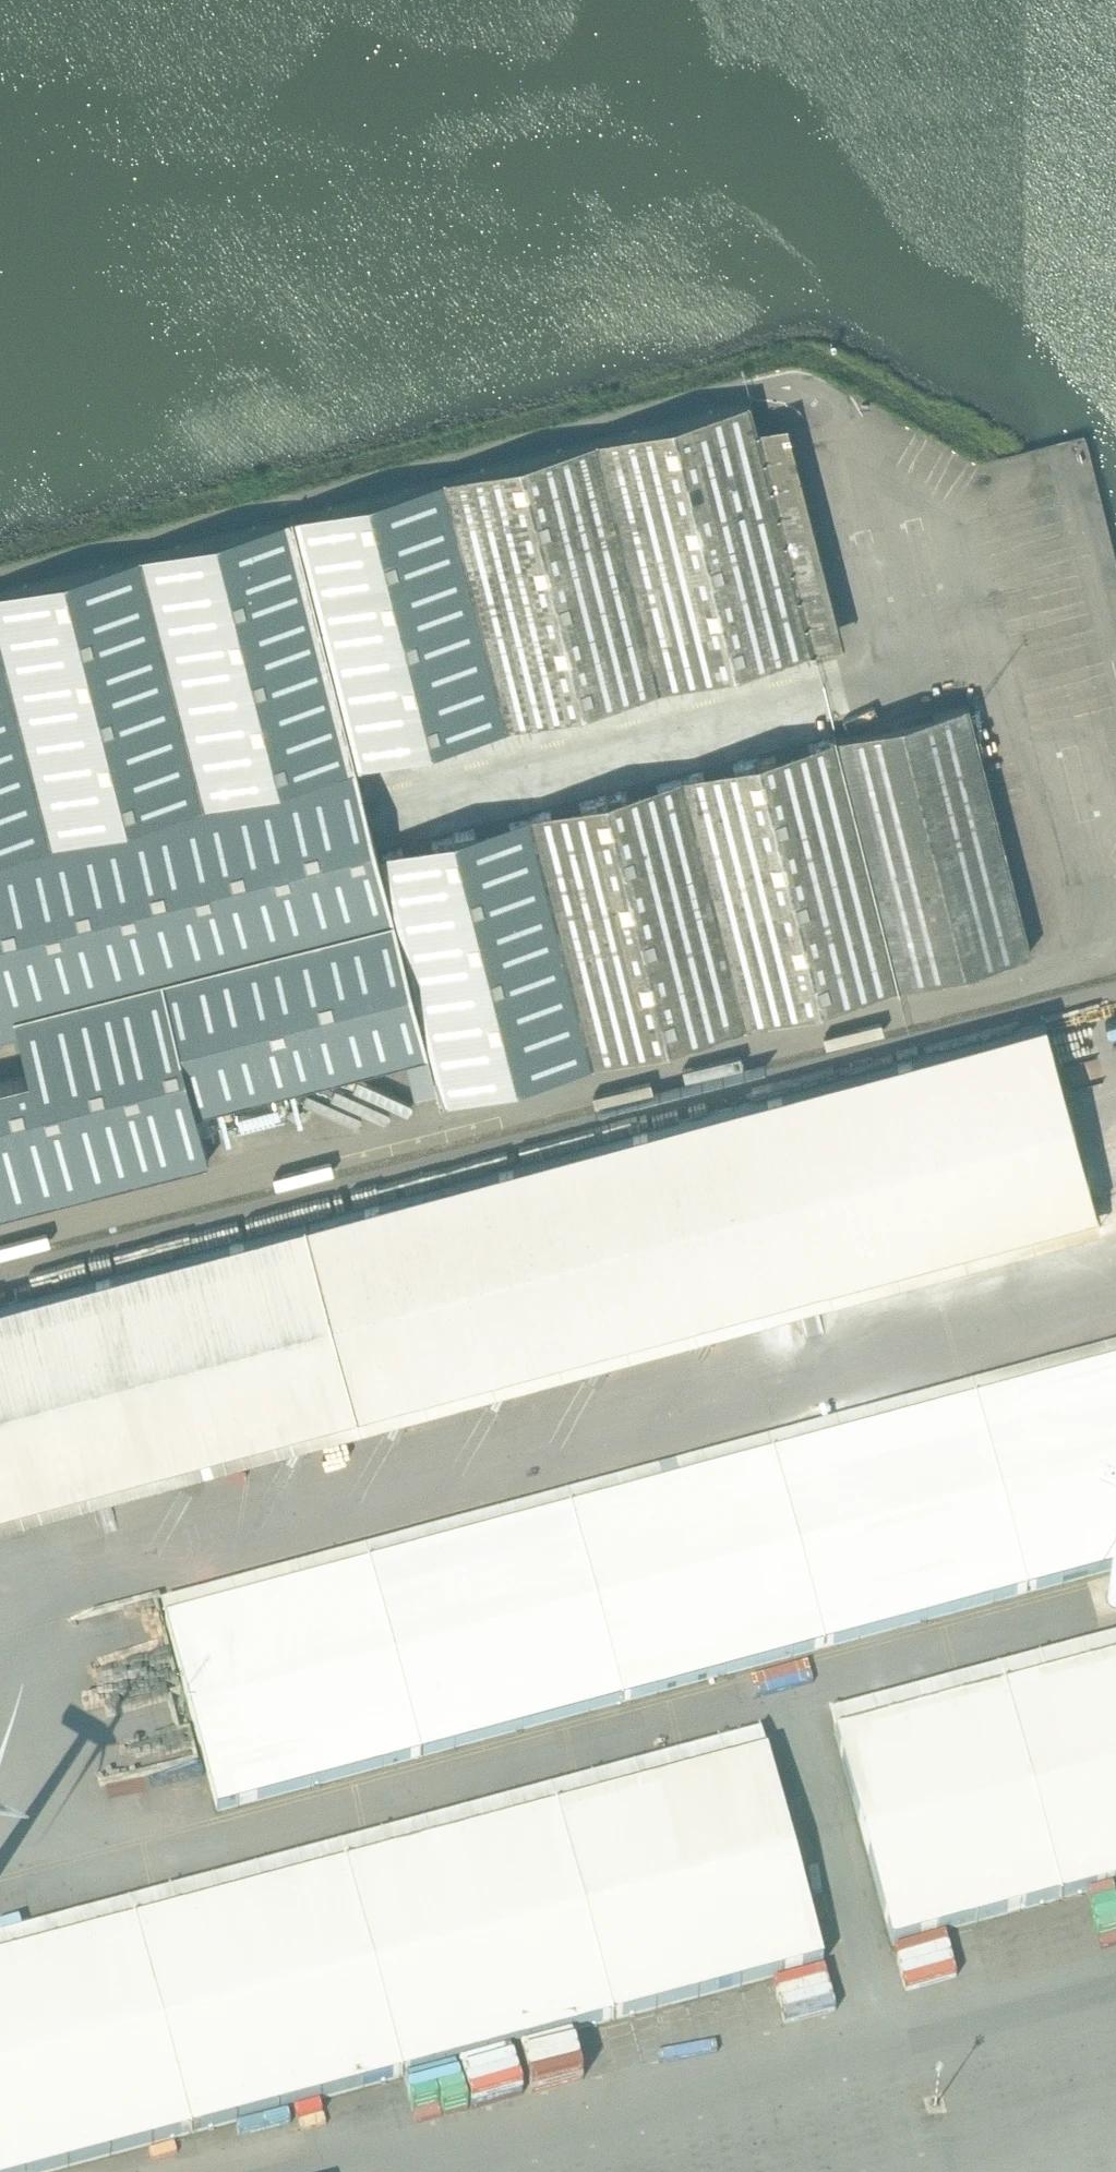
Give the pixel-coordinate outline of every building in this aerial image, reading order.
[(0,591),(0,1037),(18,1033),(29,1075),(0,1082),(0,1215),(208,1162),(203,1141),(214,1138),(208,1118),(198,1120),(196,1113),(427,1054),(377,853),(355,765),(293,517),(0,591)] [(0,1304),(0,1508),(1096,1211),(1093,1199),(1115,1192),(1115,1149),(1082,1159),(1051,1043),(1045,1022),(0,1304)] [(165,1622),(216,1811),(1115,1568),(1115,1366),(165,1622)] [(1113,1589),(1113,1590),(1112,1590),(1111,1590),(1111,1591),(1110,1591),(1110,1592),(1109,1593),(1109,1594),(1108,1595),(1108,1596),(1108,1597),(1108,1598),(1108,1599),(1108,1600),(1108,1601),(1109,1601),(1109,1602),(1109,1603),(1110,1603),(1110,1604),(1111,1604),(1112,1605),(1113,1606),(1114,1606),(1115,1606),(1115,1589),(1114,1589),(1113,1589)] [(75,1662),(98,1657),(91,1626),(67,1632),(75,1662)] [(134,1631),(140,1656),(159,1651),(154,1626),(134,1631)] [(835,1735),(841,1756),(892,1945),(1115,1884),(1115,1659),(835,1735)] [(151,1744),(180,1737),(174,1711),(145,1717),(151,1744)] [(823,1963),(767,1754),(0,1960),(0,2171),(49,2171),(823,1963)] [(1045,2164),(1047,2171),(1100,2171),(1097,2156),(1045,2164)]
